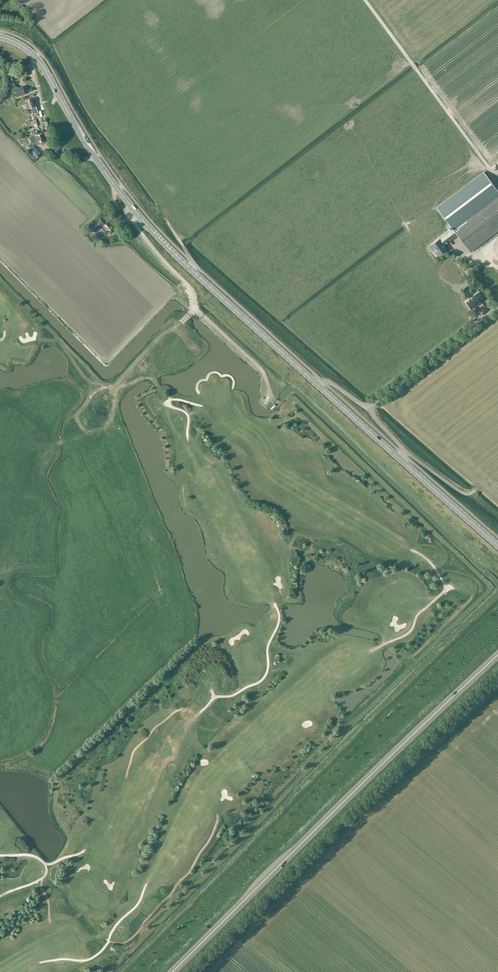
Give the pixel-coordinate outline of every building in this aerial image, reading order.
[(18,96),(26,94),(23,86),(17,89),(16,87),(15,88),(13,83),(9,84),(11,89),(10,89),(12,94),(17,93),(18,96)] [(31,107),(34,115),(39,114),(38,111),(37,107),(36,108),(35,104),(37,103),(35,97),(27,100),(30,108),(31,107)] [(36,150),(32,146),(35,143),(36,145),(45,143),(43,133),(42,134),(42,132),(37,133),(29,136),(31,142),(30,144),(26,148),(35,157),(40,153),(36,149),(36,150)] [(453,229),(430,246),(433,250),(433,249),(437,254),(441,251),(442,250),(443,251),(446,248),(443,244),(445,243),(445,244),(449,241),(448,240),(457,234),(470,252),(497,231),(497,194),(453,229)] [(90,229),(97,238),(106,231),(108,234),(112,231),(110,229),(113,227),(108,221),(105,224),(100,219),(90,229)] [(479,300),(483,297),(479,292),(474,296),(466,302),(471,309),(481,302),(479,300)] [(161,332),(167,326),(165,324),(159,330),(161,332)]
